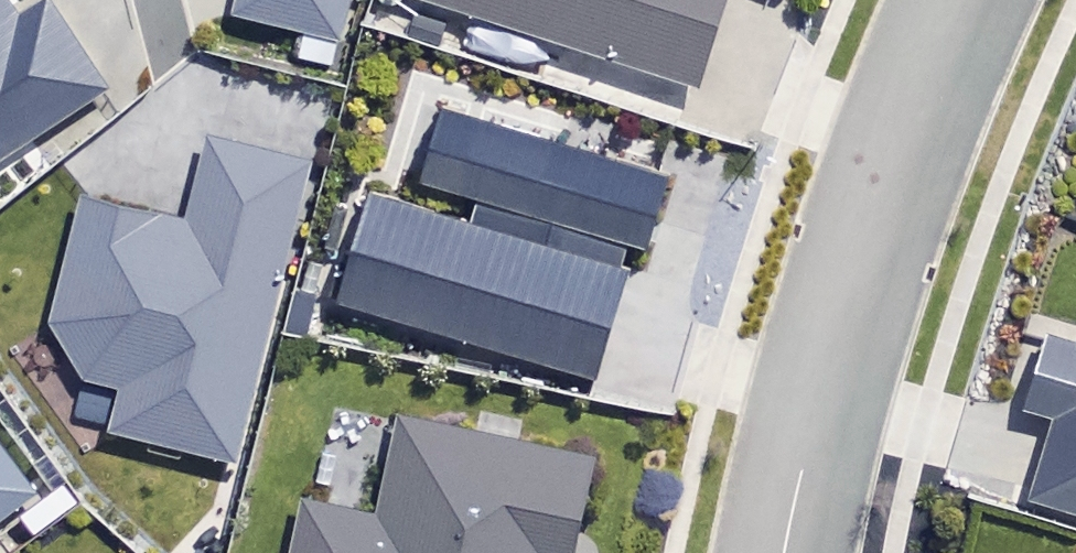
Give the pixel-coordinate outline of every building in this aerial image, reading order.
[(99,82),(46,5),(19,23),(3,0),(0,0),(0,149),(99,82)] [(340,40),(349,0),(233,0),(230,14),(340,40)] [(409,3),(703,96),(734,0),(410,0),(409,3)] [(177,54),(170,84),(128,99),(101,129),(53,323),(89,377),(124,385),(112,432),(233,462),(326,91),(177,54)] [(641,272),(598,258),(604,237),(647,250),(669,181),(457,114),(434,188),(486,204),(478,228),(388,199),(355,305),(606,383),(641,272)] [(1043,334),(1021,409),(1045,416),(1020,500),(1075,516),(1075,344),(1043,334)] [(406,419),(384,516),(315,500),(303,552),(585,552),(605,464),(406,419)] [(35,487),(0,440),(0,513),(35,487)]
